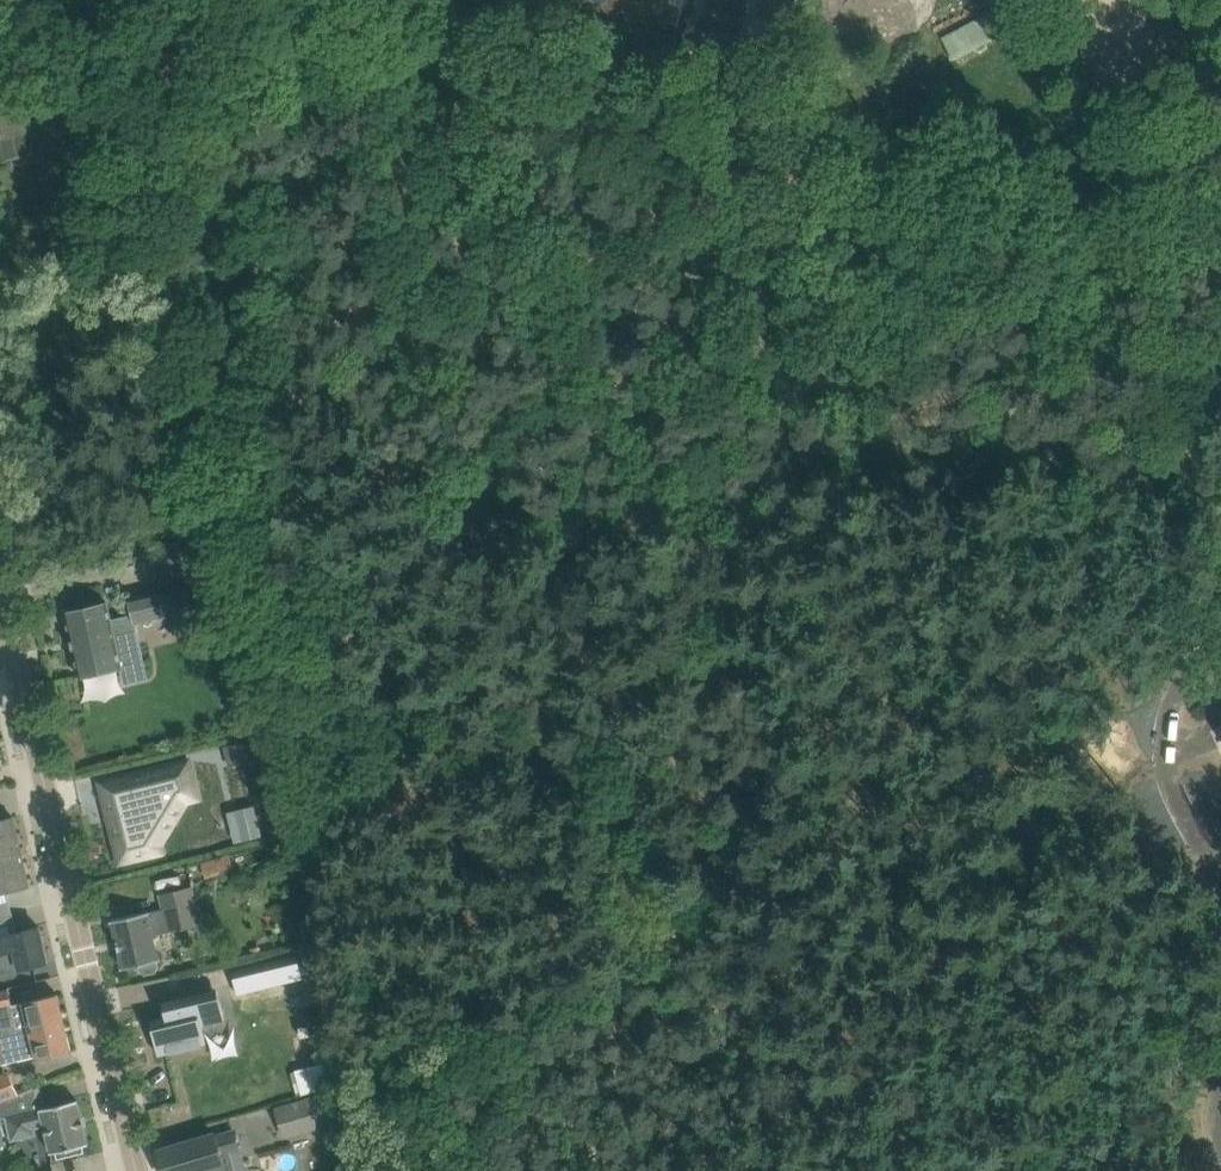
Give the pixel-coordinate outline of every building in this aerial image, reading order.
[(684,18),(688,0),(671,0),(669,8),(675,9),(673,15),(668,13),(667,13),(684,18)] [(1021,24),(1011,3),(943,38),(954,59),(1021,24)] [(1081,31),(1095,65),(1127,52),(1114,18),(1081,31)] [(0,83),(0,159),(31,152),(14,80),(0,83)] [(134,621),(195,606),(190,585),(129,600),(134,621)] [(81,676),(123,667),(122,666),(144,661),(140,642),(118,647),(108,602),(66,611),(81,676)] [(248,740),(225,746),(230,765),(253,759),(248,740)] [(133,782),(104,789),(121,860),(161,850),(157,831),(169,828),(186,799),(197,796),(188,761),(131,775),(133,782)] [(262,835),(256,811),(238,816),(243,839),(262,835)] [(22,852),(14,816),(0,819),(0,856),(22,852)] [(30,885),(22,852),(0,856),(0,892),(30,885)] [(202,858),(204,873),(234,869),(232,854),(202,858)] [(148,912),(114,919),(125,967),(139,963),(141,970),(146,974),(157,971),(160,965),(158,959),(159,959),(153,934),(201,923),(192,886),(161,893),(164,908),(148,912)] [(25,966),(48,961),(40,926),(12,933),(0,936),(0,959),(3,970),(20,966),(20,968),(25,966)] [(13,1005),(13,1004),(9,987),(0,989),(0,1008),(13,1005)] [(213,988),(158,1001),(162,1016),(146,1020),(155,1056),(202,1044),(198,1026),(221,1020),(213,988)] [(0,1008),(0,1037),(8,1035),(65,1022),(58,993),(35,998),(24,1001),(13,1004),(13,1005),(0,1008)] [(0,1037),(0,1064),(1,1064),(37,1055),(38,1059),(72,1050),(65,1022),(8,1035),(0,1037)] [(317,1063),(324,1088),(333,1086),(326,1060),(317,1063)] [(20,1093),(9,1069),(0,1073),(0,1102),(20,1093)] [(40,1084),(20,1093),(0,1102),(0,1117),(6,1115),(12,1141),(37,1135),(35,1129),(44,1127),(52,1152),(89,1143),(78,1099),(46,1107),(40,1084)] [(276,1107),(285,1137),(337,1121),(328,1091),(276,1107)] [(226,1165),(223,1155),(241,1150),(235,1130),(218,1135),(217,1133),(159,1149),(166,1170),(218,1170),(217,1168),(226,1165)]
